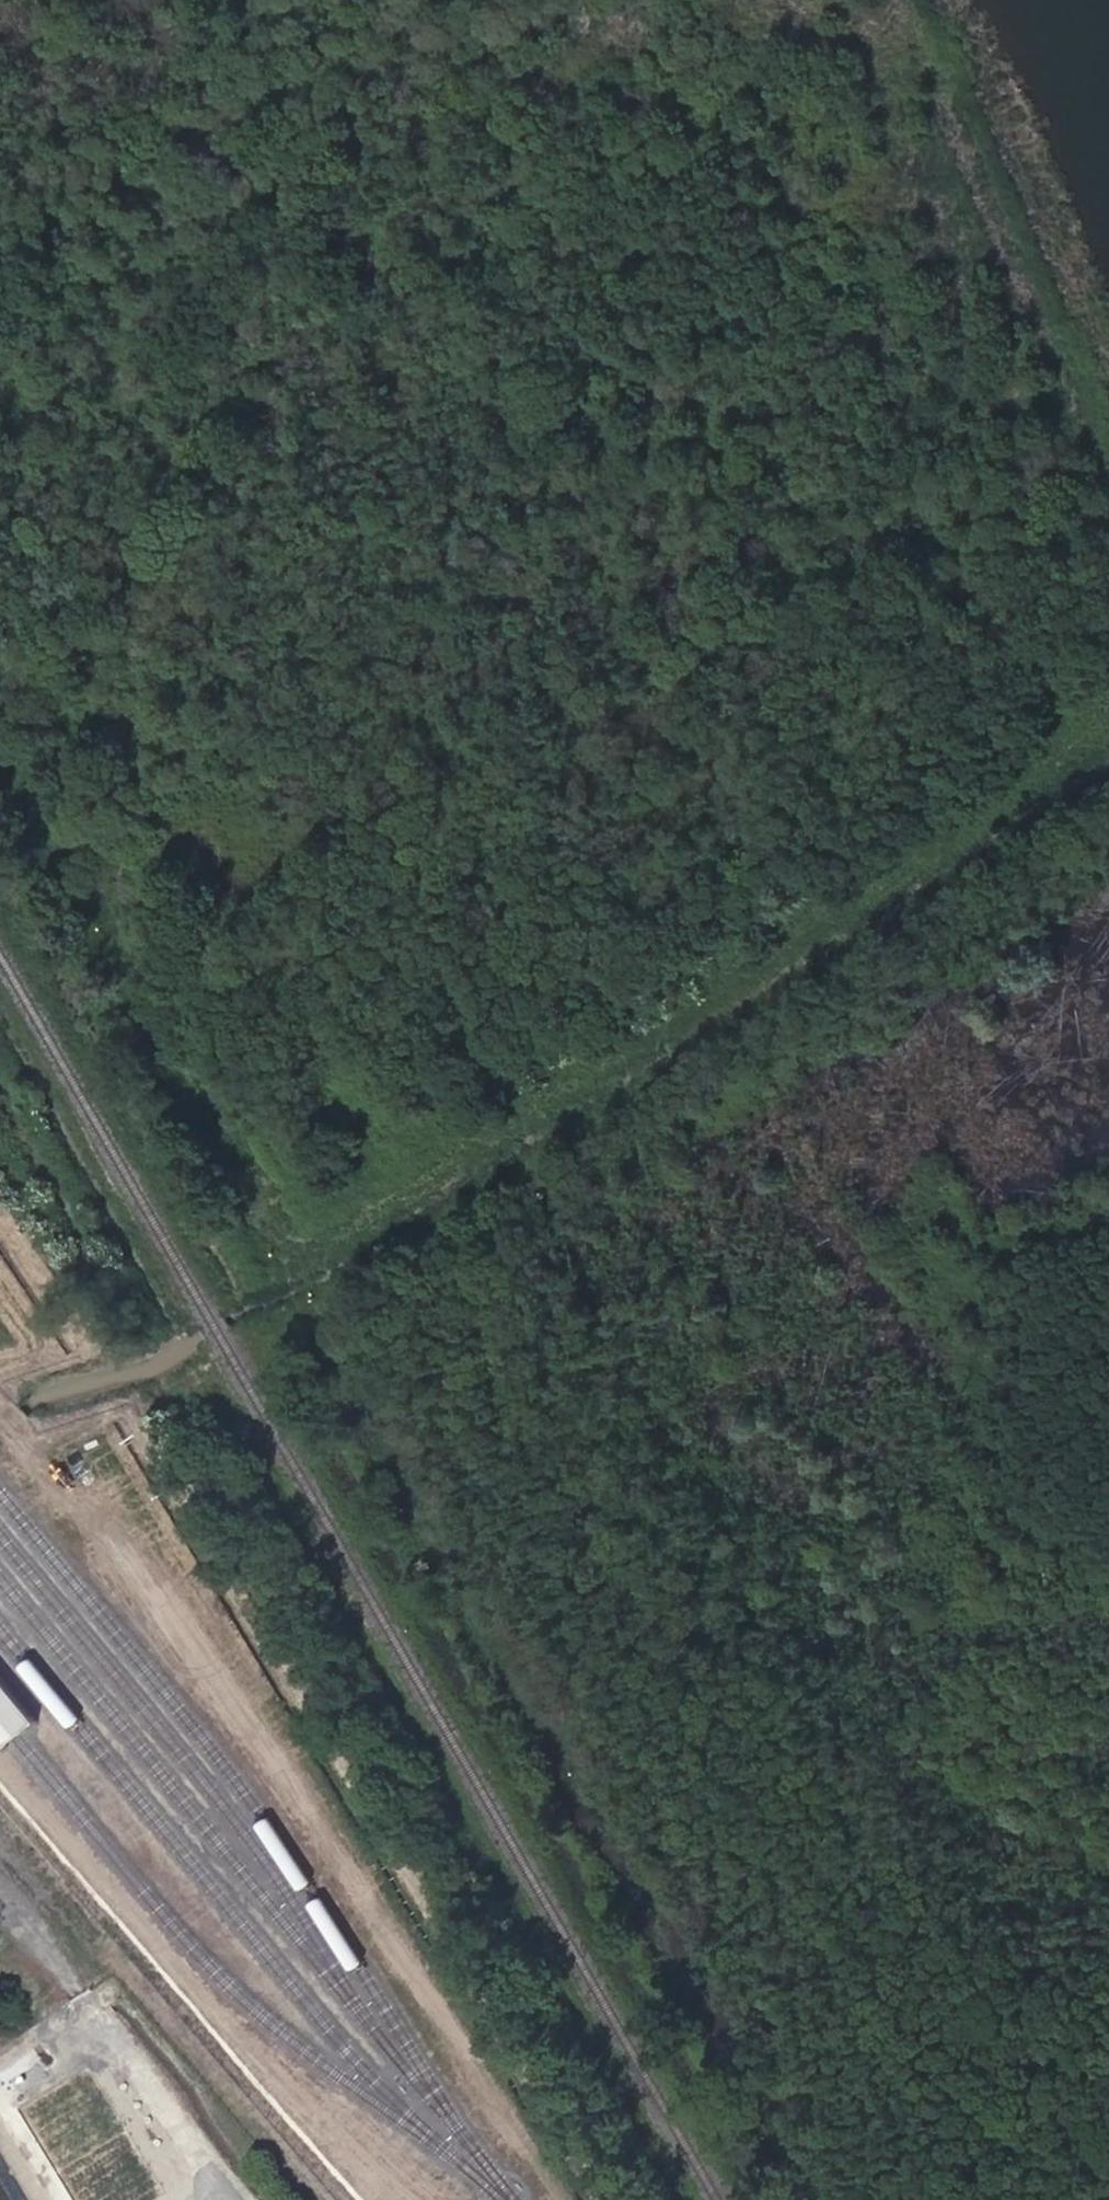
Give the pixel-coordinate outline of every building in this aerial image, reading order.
[(0,1684),(0,1747),(31,1721),(0,1684)]
